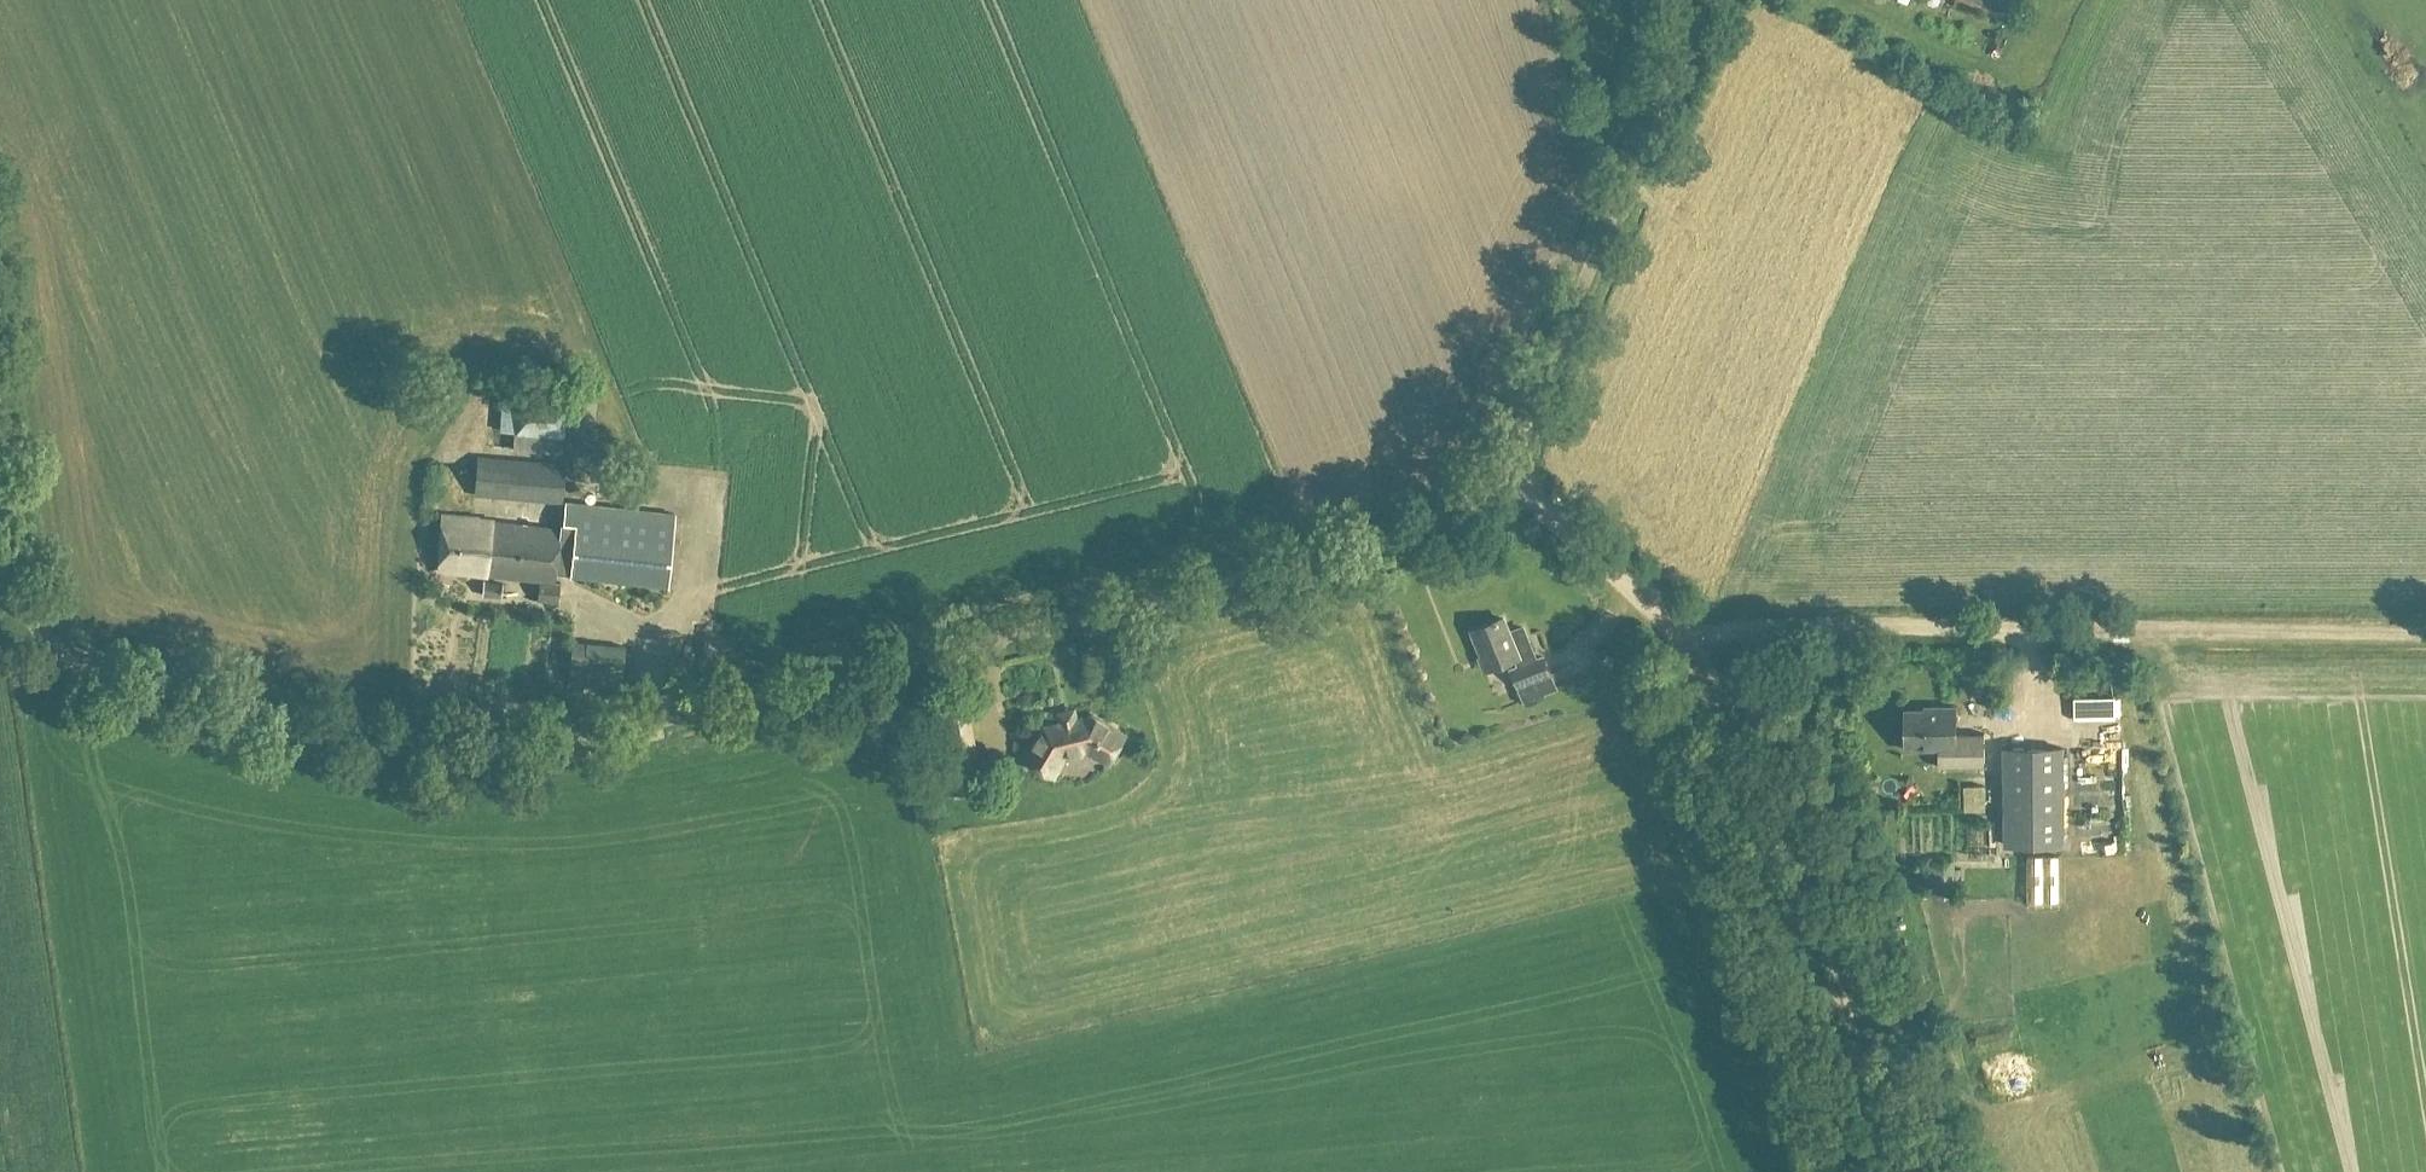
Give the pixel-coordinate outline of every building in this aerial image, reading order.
[(1998,18),(2006,0),(1960,0),(1998,18)] [(518,381),(517,397),(501,396),(498,432),(514,433),(513,451),(562,454),(566,384),(518,381)] [(477,457),(474,495),(563,502),(566,463),(477,457)] [(541,582),(538,600),(557,602),(560,582),(555,582),(556,573),(665,586),(674,515),(567,502),(564,525),(560,524),(559,529),(444,516),(437,570),(541,582)] [(501,598),(503,584),(484,581),(482,596),(501,598)] [(1509,633),(1503,618),(1472,631),(1488,669),(1515,658),(1518,667),(1511,669),(1523,701),(1555,688),(1543,657),(1536,660),(1523,627),(1509,633)] [(621,688),(625,647),(573,641),(568,683),(621,688)] [(1604,649),(1595,651),(1594,666),(1602,671),(1610,669),(1614,661),(1612,653),(1604,649)] [(2078,718),(2120,717),(2120,695),(2077,696),(2078,718)] [(949,792),(977,787),(969,743),(974,742),(966,702),(933,708),(949,792)] [(1924,709),(1904,710),(1905,748),(1941,748),(1941,764),(1939,765),(1939,766),(1984,766),(1984,764),(1981,764),(1981,733),(1983,733),(1983,731),(1955,732),(1955,707),(1924,708),(1924,709)] [(1109,764),(1126,735),(1093,715),(1045,727),(1025,760),(1054,777),(1066,756),(1088,751),(1109,764)] [(2063,746),(2005,747),(2007,843),(2065,842),(2063,746)] [(1967,784),(1968,809),(1989,808),(1988,783),(1967,784)] [(2037,875),(2038,852),(2022,852),(2021,874),(2037,875)]
